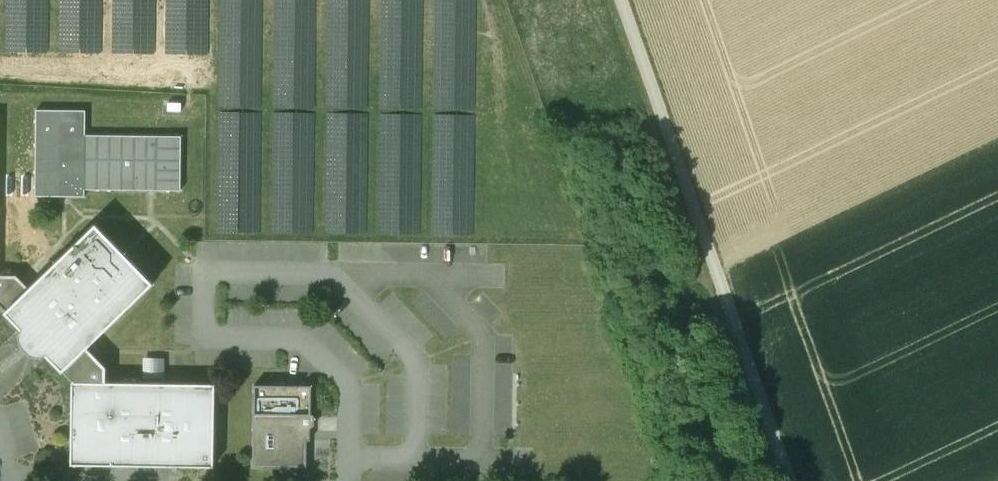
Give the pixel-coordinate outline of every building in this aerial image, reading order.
[(40,55),(41,0),(0,0),(0,54),(40,55)] [(85,110),(36,110),(35,196),(84,197),(85,190),(84,190),(85,135),(85,110)] [(85,135),(84,190),(85,190),(180,191),(181,136),(85,135)] [(74,382),(105,382),(106,368),(87,348),(153,284),(95,224),(29,289),(16,276),(0,275),(0,307),(5,312),(4,313),(10,320),(21,330),(18,334),(18,339),(19,343),(21,347),(24,351),(28,354),(32,356),(36,357),(41,358),(45,355),(62,372),(63,371),(74,382)] [(220,467),(221,384),(105,382),(74,382),(73,465),(220,467)] [(311,386),(254,385),(252,468),(306,469),(307,440),(310,440),(310,429),(314,425),(314,417),(311,414),(311,386)]
